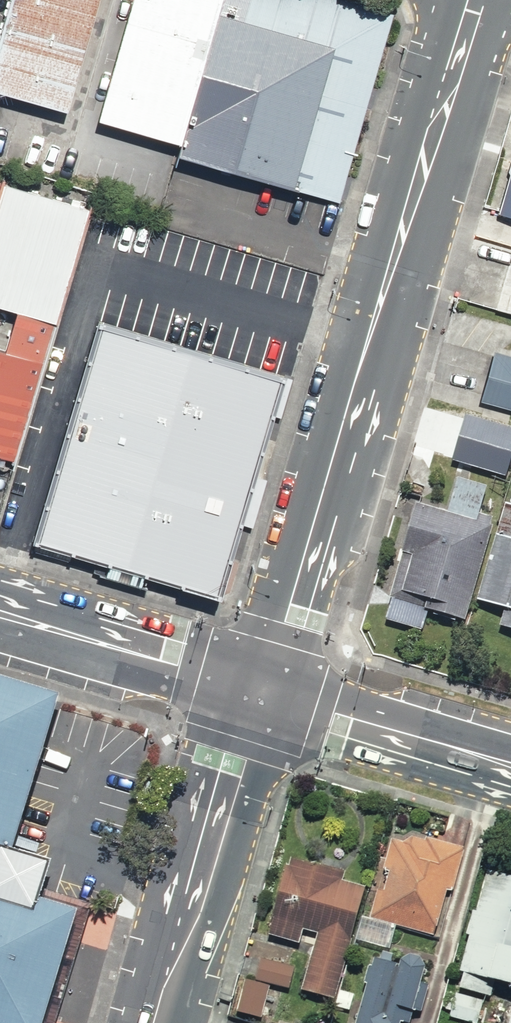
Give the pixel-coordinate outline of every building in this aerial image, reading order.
[(0,68),(0,94),(75,115),(107,0),(19,0),(0,68)] [(313,0),(140,0),(106,123),(189,148),(187,164),(344,208),(396,23),(313,0)] [(9,489),(79,225),(0,204),(0,487),(9,489)] [(495,310),(510,315),(510,252),(495,310)] [(281,374),(98,323),(33,538),(217,591),(281,374)] [(486,403),(510,409),(510,359),(497,356),(486,403)] [(490,427),(426,411),(416,448),(481,464),(490,427)] [(480,608),(501,526),(482,521),(490,491),(457,482),(449,513),(417,504),(385,621),(429,633),(434,616),(475,627),(480,608)] [(480,608),(507,615),(502,631),(510,633),(510,503),(508,502),(501,526),(480,608)] [(76,910),(38,897),(50,860),(11,847),(59,694),(0,676),(0,1022),(41,1022),(76,910)] [(438,940),(466,843),(400,824),(372,921),(438,940)] [(342,999),(373,872),(298,853),(277,935),(303,942),(306,931),(323,936),(309,990),(342,999)] [(490,873),(466,976),(510,987),(510,878),(490,873)] [(381,948),(360,1022),(422,1022),(438,963),(381,948)] [(298,973),(249,959),(233,1013),(263,1022),(273,986),(293,991),(298,973)]
